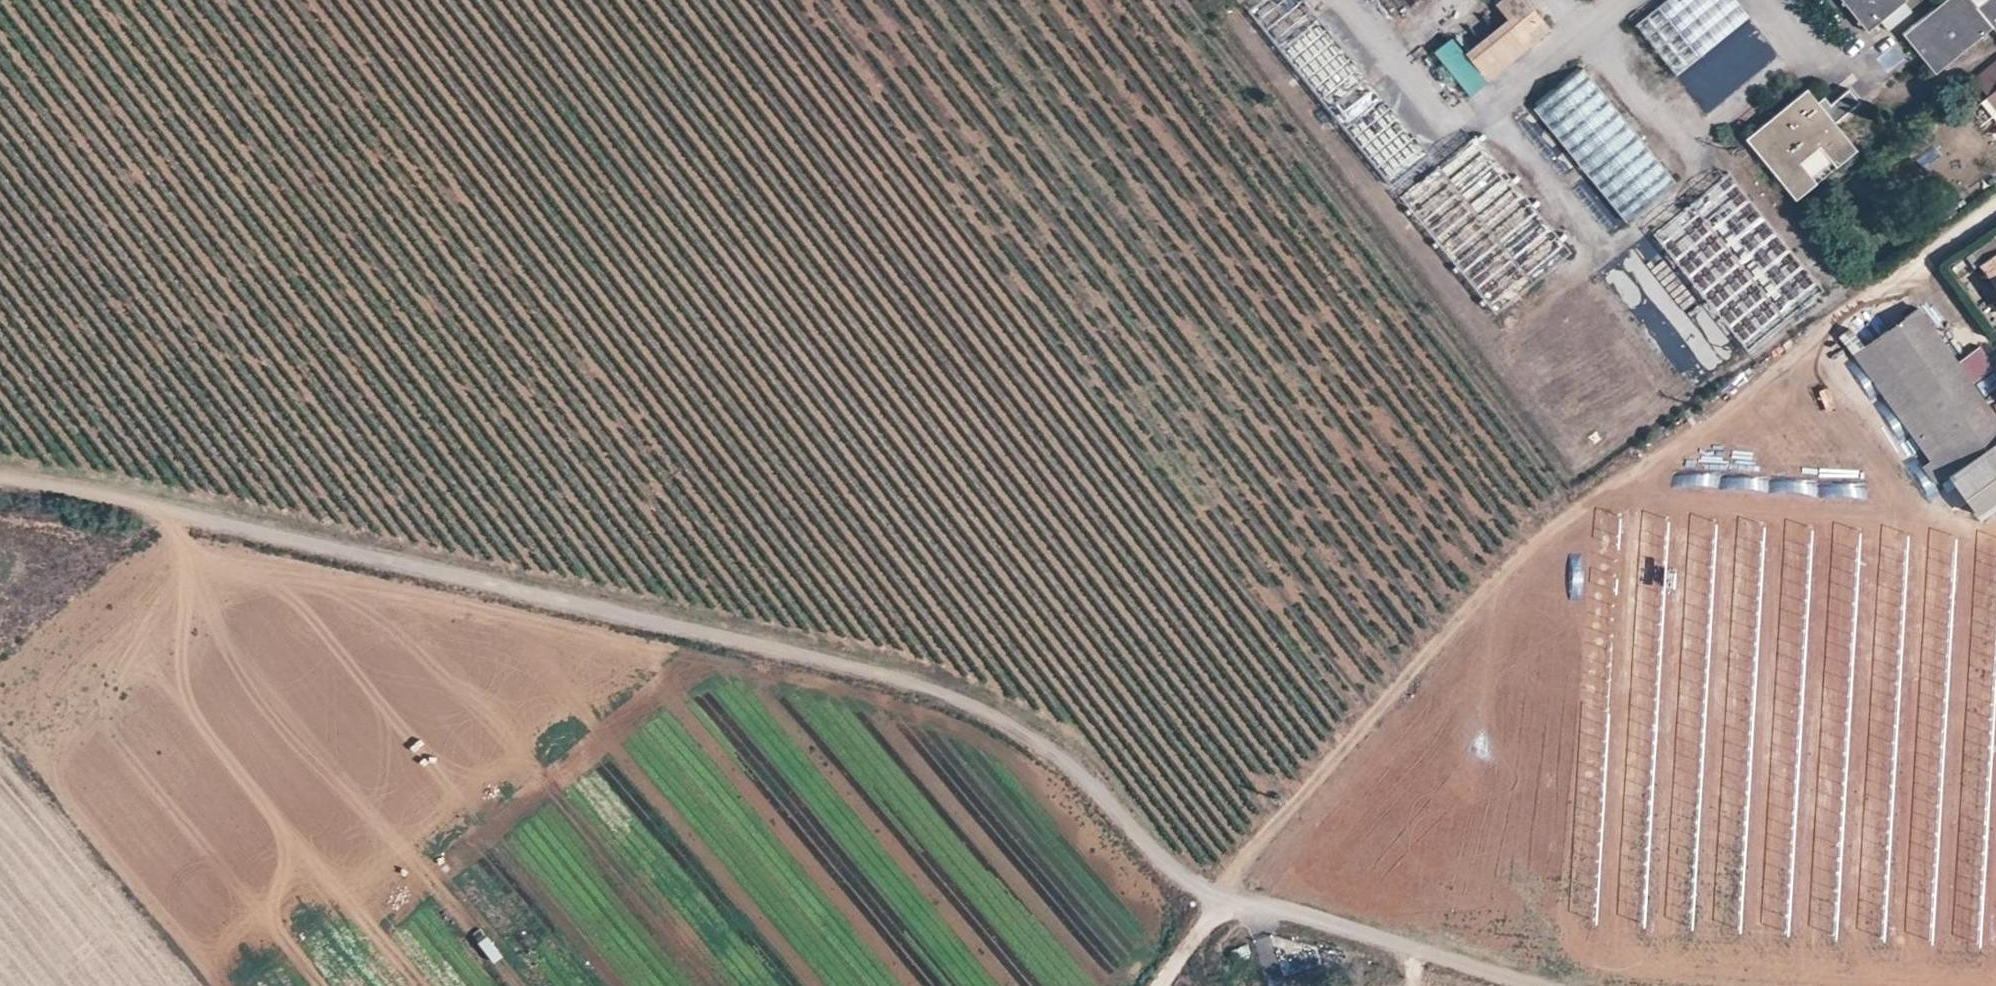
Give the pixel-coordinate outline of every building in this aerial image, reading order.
[(1306,0),(1264,0),(1250,11),(1389,193),(1430,162),(1306,0)] [(1527,51),(1550,33),(1523,0),(1497,0),(1490,6),(1504,22),(1527,51)] [(1636,24),(1705,112),(1757,72),(1767,85),(1789,68),(1736,0),(1667,0),(1636,24)] [(1865,32),(1902,0),(1839,0),(1865,32)] [(1974,6),(1969,0),(1944,0),(1902,35),(1934,74),(1991,27),(1995,33),(1995,0),(1981,0),(1974,6)] [(1527,51),(1504,22),(1463,54),(1487,84),(1527,51)] [(1536,104),(1620,226),(1673,189),(1589,68),(1536,104)] [(1995,112),(1995,88),(1984,98),(1995,112)] [(1803,89),(1742,136),(1792,198),(1813,181),(1798,162),(1816,146),(1833,165),(1852,150),(1830,123),(1855,102),(1844,89),(1826,104),(1819,97),(1813,102),(1803,89)] [(1481,136),(1400,194),(1491,319),(1572,260),(1481,136)] [(1652,232),(1741,349),(1762,333),(1764,335),(1821,292),(1731,173),(1652,232)] [(1995,291),(1995,259),(1981,270),(1995,291)] [(1918,312),(1865,351),(1859,341),(1848,350),(1944,484),(1951,479),(1980,526),(1995,515),(1995,423),(1962,375),(1918,312)]
